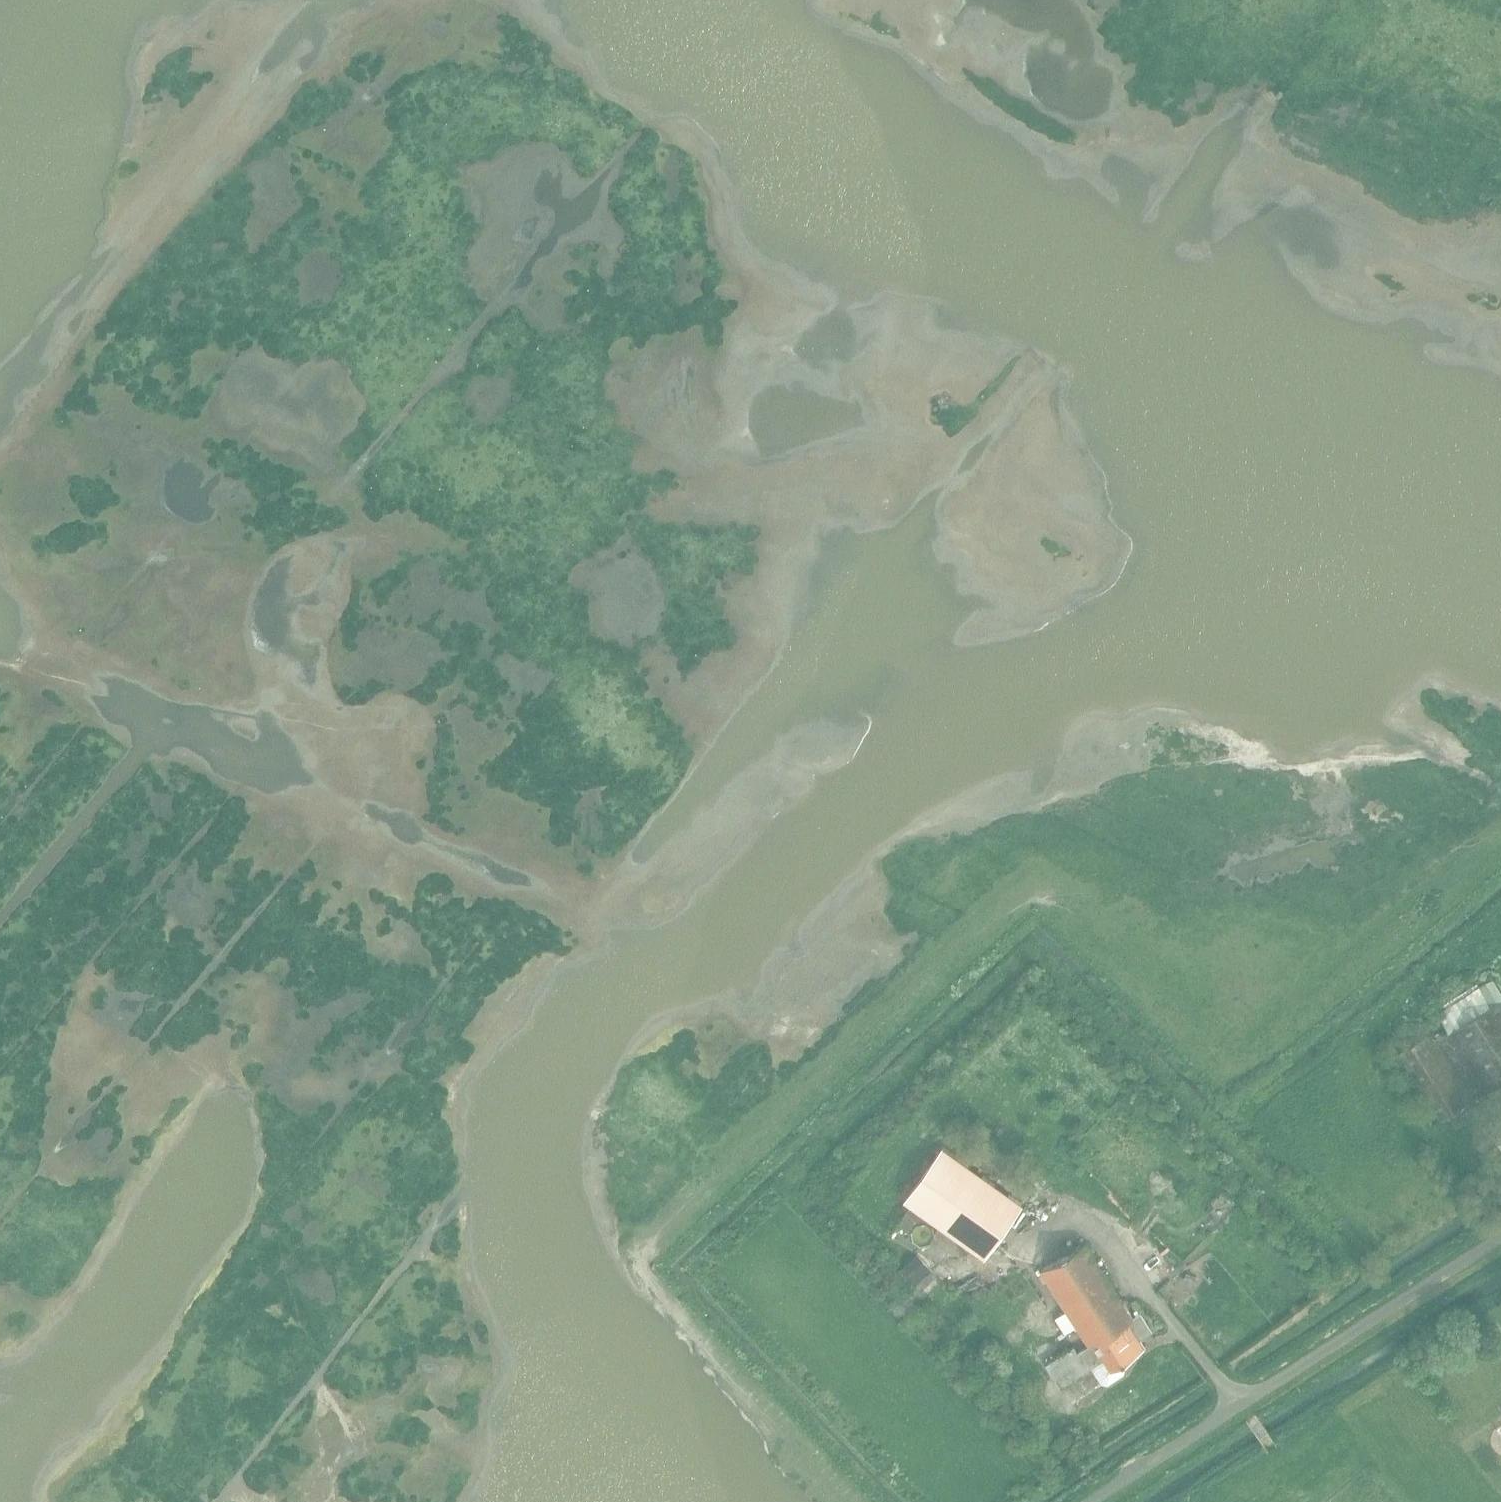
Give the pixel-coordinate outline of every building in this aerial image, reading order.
[(1500,1083),(1500,993),(1492,978),(1438,1012),(1449,1029),(1430,1041),(1426,1034),(1398,1051),(1452,1137),(1499,1108),(1489,1091),(1500,1083)] [(907,1199),(985,1255),(1022,1203),(944,1147),(907,1199)] [(1142,1311),(1135,1316),(1086,1241),(1040,1272),(1090,1348),(1080,1354),(1076,1348),(1047,1367),(1061,1387),(1092,1367),(1103,1384),(1126,1369),(1126,1359),(1146,1346),(1140,1337),(1154,1328),(1142,1311)] [(931,1269),(917,1255),(903,1269),(916,1283),(931,1269)]
